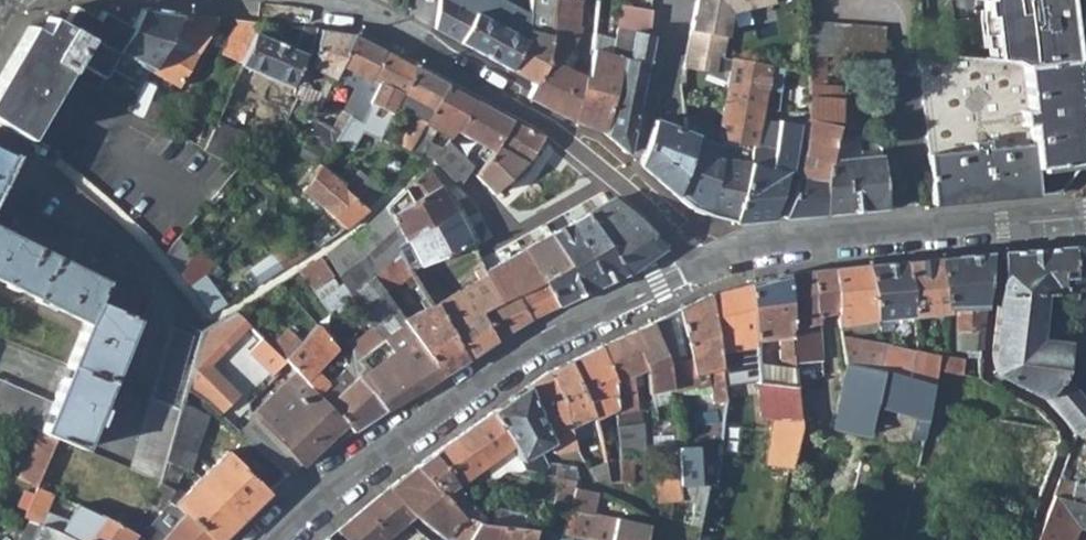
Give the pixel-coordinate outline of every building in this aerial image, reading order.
[(434,28),(508,68),(529,28),(530,15),(503,0),(438,0),(434,28)] [(554,40),(555,0),(530,0),(530,15),(529,28),(508,68),(533,82),(554,40)] [(581,0),(555,0),(554,40),(533,82),(527,97),(574,122),(586,76),(562,65),(579,27),(581,0)] [(691,27),(727,35),(732,9),(775,1),(775,0),(703,0),(703,1),(696,0),(691,27)] [(1073,58),(1065,1),(1060,1),(1060,0),(988,0),(995,54),(1014,54),(1019,64),(1073,58)] [(178,12),(141,7),(130,30),(108,73),(139,89),(129,109),(139,115),(150,93),(154,85),(143,81),(178,12)] [(28,26),(0,73),(0,124),(26,140),(73,63),(104,81),(108,73),(130,30),(101,13),(96,22),(71,8),(61,25),(48,18),(39,32),(28,26)] [(586,76),(574,122),(575,122),(603,133),(616,92),(626,62),(633,64),(640,32),(649,33),(650,14),(623,9),(614,59),(598,54),(589,77),(586,76)] [(214,17),(178,12),(143,81),(154,85),(156,86),(161,77),(177,86),(214,21),(214,17)] [(242,20),(226,57),(240,63),(254,33),(253,32),(258,22),(242,20)] [(882,58),(884,26),(808,21),(808,22),(807,56),(824,56),(882,58)] [(240,64),(298,90),(299,87),(304,66),(314,29),(311,29),(301,28),(292,50),(254,33),(240,63),(240,64)] [(314,29),(304,66),(332,78),(334,75),(351,33),(314,29)] [(649,33),(640,32),(633,64),(626,62),(616,92),(640,97),(640,96),(654,35),(649,33)] [(351,33),(334,75),(354,86),(352,90),(354,91),(349,101),(352,103),(344,118),(345,118),(346,118),(359,120),(361,117),(369,102),(379,82),(372,77),(384,52),(351,33)] [(413,68),(409,65),(384,52),(372,77),(379,82),(369,102),(391,113),(401,95),(399,94),(413,68)] [(1019,64),(1014,54),(995,54),(951,53),(916,52),(933,203),(1061,190),(1085,159),(1073,58),(1019,64)] [(807,119),(839,126),(841,99),(823,95),(824,56),(807,56),(807,73),(807,114),(807,119)] [(758,116),(771,66),(756,63),(729,60),(718,133),(718,137),(752,145),(758,117),(758,116)] [(401,95),(418,105),(397,142),(406,149),(418,126),(422,120),(425,121),(445,85),(413,68),(399,94),(401,95)] [(807,73),(796,73),(796,89),(794,89),(794,114),(807,114),(807,73)] [(332,78),(332,79),(352,90),(354,86),(334,75),(332,78)] [(445,85),(425,121),(422,120),(418,126),(425,130),(429,124),(449,137),(454,130),(474,101),(445,85)] [(295,98),(320,107),(324,98),(299,87),(298,90),(295,98)] [(352,90),(338,115),(344,118),(352,103),(349,101),(354,91),(352,90)] [(623,150),(629,147),(640,97),(616,92),(603,133),(618,146),(622,150),(623,150)] [(157,111),(162,100),(150,93),(139,115),(159,127),(165,115),(157,111)] [(499,146),(512,122),(474,101),(454,130),(493,154),(495,155),(499,146)] [(361,117),(384,127),(391,113),(369,102),(361,117)] [(752,145),(771,149),(778,121),(758,117),(752,145)] [(807,119),(806,150),(784,218),(826,214),(835,153),(835,152),(839,126),(807,119)] [(215,120),(201,152),(216,161),(220,152),(226,154),(235,129),(215,120)] [(668,189),(684,131),(653,121),(641,157),(640,160),(640,161),(642,167),(644,169),(668,189)] [(747,163),(736,221),(739,221),(751,220),(772,219),(786,172),(790,172),(799,125),(778,121),(771,149),(752,145),(747,163)] [(499,146),(524,164),(542,139),(512,122),(499,146)] [(718,133),(683,122),(684,131),(694,134),(717,142),(718,137),(718,133)] [(429,124),(425,130),(418,126),(406,149),(421,154),(433,160),(446,142),(449,137),(429,124)] [(694,134),(684,131),(668,189),(676,196),(694,134)] [(694,134),(676,196),(682,201),(688,206),(695,209),(703,212),(736,221),(747,163),(715,156),(717,142),(694,134)] [(717,142),(715,156),(747,163),(752,145),(718,137),(717,142)] [(446,142),(433,160),(457,185),(469,172),(471,169),(446,142)] [(492,193),(525,164),(524,164),(499,146),(495,155),(494,156),(493,154),(474,177),(492,193)] [(839,158),(838,153),(835,153),(826,214),(887,208),(881,154),(839,158)] [(319,206),(344,227),(348,224),(365,209),(345,192),(340,187),(342,185),(318,164),(314,170),(318,174),(311,183),(304,193),(319,206)] [(401,188),(419,208),(443,190),(426,170),(401,188)] [(364,188),(375,198),(384,191),(372,179),(364,188)] [(345,192),(365,209),(375,198),(364,188),(355,181),(345,192)] [(346,239),(339,243),(324,253),(343,288),(347,295),(371,327),(380,338),(357,357),(354,360),(360,367),(354,372),(357,376),(385,407),(440,373),(403,318),(402,318),(383,289),(369,271),(390,259),(387,253),(396,247),(396,246),(407,239),(455,212),(450,203),(443,190),(419,208),(401,188),(375,214),(371,218),(367,222),(362,226),(354,232),(346,239)] [(83,322),(66,363),(107,379),(144,288),(108,274),(116,256),(0,198),(0,280),(83,322)] [(586,214),(624,273),(660,247),(636,219),(614,198),(586,214)] [(421,262),(424,261),(457,246),(469,241),(455,212),(407,239),(419,263),(421,262)] [(604,283),(624,273),(586,214),(570,222),(604,283)] [(522,249),(540,278),(556,305),(604,283),(570,222),(522,249)] [(307,236),(314,247),(335,234),(328,223),(307,236)] [(176,238),(163,253),(177,272),(190,257),(176,238)] [(269,254),(282,267),(306,252),(303,246),(295,246),(292,241),(269,254)] [(472,247),(469,241),(457,246),(460,251),(472,247)] [(999,375),(1004,378),(1043,399),(1067,379),(1067,369),(1069,344),(1040,341),(1042,326),(1049,325),(1045,309),(1042,297),(1070,302),(1075,245),(1003,251),(993,357),(993,362),(995,369),(999,375)] [(1070,302),(1069,313),(1085,315),(1085,251),(1079,245),(1075,245),(1070,302)] [(190,257),(177,272),(193,293),(204,280),(213,269),(198,247),(190,257)] [(383,289),(409,273),(407,269),(396,247),(387,253),(390,259),(369,271),(383,289)] [(540,278),(522,249),(483,271),(482,272),(483,274),(498,299),(513,291),(540,278)] [(956,256),(952,281),(954,296),(960,295),(960,304),(954,305),(956,315),(963,346),(984,347),(992,252),(956,256)] [(248,268),(258,282),(282,267),(269,254),(248,268)] [(329,275),(318,256),(296,271),(301,277),(309,288),(327,276),(329,275)] [(944,257),(948,304),(954,305),(960,304),(960,295),(954,296),(952,281),(956,256),(944,257)] [(944,257),(904,261),(910,308),(943,305),(944,304),(948,304),(944,257)] [(910,308),(904,261),(869,265),(875,312),(910,308)] [(474,279),(441,297),(421,262),(419,263),(407,269),(409,273),(409,274),(424,297),(428,304),(431,303),(445,328),(446,326),(465,358),(465,357),(494,338),(477,310),(498,299),(483,274),(474,279)] [(837,268),(836,268),(841,315),(875,312),(869,265),(837,268)] [(482,267),(471,273),(474,279),(483,274),(482,272),(483,271),(482,267)] [(786,275),(793,338),(795,353),(796,364),(805,363),(824,360),(822,329),(842,328),(842,325),(841,315),(836,268),(814,271),(786,274),(786,275)] [(290,275),(295,281),(301,277),(296,271),(290,275)] [(768,278),(751,282),(755,341),(777,339),(793,338),(786,275),(768,278)] [(309,288),(327,312),(347,295),(343,288),(337,291),(327,276),(309,288)] [(528,317),(533,315),(556,305),(540,278),(513,291),(528,317)] [(193,293),(207,313),(223,305),(204,280),(193,293)] [(755,341),(751,282),(711,293),(710,293),(722,352),(737,350),(740,377),(746,383),(759,382),(757,356),(755,341)] [(494,338),(495,337),(528,317),(513,291),(498,299),(477,310),(494,338)] [(710,293),(680,307),(695,357),(699,372),(711,370),(714,382),(719,401),(731,400),(722,352),(710,293)] [(431,303),(428,304),(424,297),(418,300),(422,308),(403,318),(440,373),(457,362),(465,358),(446,326),(445,328),(431,303)] [(666,366),(695,357),(680,307),(651,322),(666,366)] [(911,320),(910,308),(875,312),(877,323),(911,320)] [(212,364),(249,326),(234,311),(232,312),(205,327),(199,330),(197,339),(195,346),(212,364)] [(877,323),(875,312),(841,315),(842,325),(877,323)] [(651,322),(633,330),(645,374),(651,396),(655,395),(674,390),(666,366),(651,322)] [(284,361),(295,372),(316,394),(326,385),(313,370),(334,348),(314,324),(300,339),(281,358),(284,361)] [(197,339),(172,326),(150,396),(178,407),(180,402),(181,396),(183,388),(195,347),(195,346),(197,339)] [(269,346),(281,358),(300,339),(288,327),(269,346)] [(354,360),(357,357),(380,338),(371,327),(348,345),(338,353),(348,364),(354,372),(360,367),(354,360)] [(645,374),(633,330),(600,344),(611,375),(614,410),(614,414),(636,410),(629,376),(645,374)] [(284,361),(281,358),(269,346),(260,337),(248,350),(272,373),(284,361)] [(778,354),(795,353),(793,338),(777,339),(778,354)] [(844,339),(847,361),(850,367),(874,372),(880,346),(844,339)] [(598,345),(570,360),(594,416),(614,410),(611,375),(600,344),(598,345)] [(183,388),(204,405),(219,419),(239,393),(212,364),(195,346),(195,347),(183,388)] [(880,346),(874,372),(882,374),(910,380),(915,353),(880,346)] [(964,373),(975,375),(981,376),(983,356),(952,352),(950,360),(948,371),(964,373)] [(757,356),(759,382),(797,378),(796,364),(795,353),(778,354),(757,356)] [(950,360),(915,353),(910,380),(938,386),(940,370),(948,371),(950,360)] [(675,392),(675,393),(714,382),(711,370),(699,372),(695,357),(666,366),(674,390),(675,392)] [(594,416),(570,360),(548,371),(570,427),(594,421),(593,416),(594,416)] [(79,448),(107,379),(66,363),(49,402),(0,380),(0,413),(35,429),(54,437),(79,448)] [(348,364),(326,385),(331,390),(336,387),(340,391),(351,381),(357,376),(354,372),(348,364)] [(850,367),(837,427),(869,434),(878,394),(882,374),(874,372),(850,367)] [(1067,369),(1067,379),(1076,388),(1077,369),(1067,369)] [(948,371),(940,370),(938,386),(938,388),(961,391),(964,373),(948,371)] [(526,387),(552,442),(557,452),(578,449),(573,436),(570,427),(548,371),(547,371),(526,387)] [(295,372),(239,436),(286,476),(351,430),(316,394),(295,372)] [(878,394),(920,405),(913,435),(925,438),(927,438),(927,435),(934,405),(938,388),(938,386),(910,380),(882,374),(878,394)] [(385,407),(357,376),(351,381),(380,410),(382,409),(385,407)] [(759,382),(763,416),(774,418),(769,463),(793,469),(798,444),(800,432),(802,423),(797,378),(759,382)] [(1085,415),(1085,398),(1076,388),(1067,379),(1043,399),(1045,399),(1072,433),(1085,415)] [(316,394),(351,430),(352,429),(380,410),(351,381),(340,391),(336,387),(331,390),(326,385),(316,394)] [(493,411),(524,469),(555,474),(558,464),(548,463),(542,447),(552,442),(526,387),(493,411)] [(181,396),(200,409),(204,405),(183,388),(181,396)] [(675,392),(674,390),(655,395),(658,407),(675,403),(675,393),(675,392)] [(148,396),(128,469),(155,481),(157,482),(178,407),(150,396),(149,396),(148,396)] [(178,407),(157,482),(157,484),(174,491),(181,472),(186,473),(206,421),(193,410),(180,402),(178,407)] [(614,414),(614,410),(594,416),(593,416),(594,421),(596,431),(608,431),(608,433),(616,433),(616,428),(614,414)] [(616,428),(639,424),(636,410),(614,414),(616,428)] [(511,467),(524,469),(493,411),(464,432),(491,473),(498,467),(492,459),(503,453),(511,467)] [(1085,438),(1085,415),(1072,433),(1074,434),(1085,438)] [(728,420),(725,449),(743,447),(744,435),(743,421),(728,420)] [(596,431),(594,421),(570,427),(573,436),(596,431)] [(619,463),(646,460),(647,460),(639,424),(616,428),(616,433),(619,463)] [(35,429),(18,476),(36,483),(54,437),(35,429)] [(596,431),(596,432),(604,467),(604,468),(611,467),(608,433),(608,431),(596,431)] [(455,485),(473,473),(480,480),(491,473),(464,432),(435,453),(455,485)] [(698,443),(678,444),(680,470),(681,487),(700,488),(704,488),(698,443)] [(181,495),(174,491),(166,500),(206,539),(218,539),(239,520),(266,493),(225,451),(181,495)] [(441,495),(455,485),(435,453),(416,467),(441,495)] [(503,453),(492,459),(498,467),(511,467),(503,453)] [(620,484),(621,483),(647,482),(646,460),(619,463),(619,467),(620,484)] [(445,539),(449,539),(468,539),(480,521),(460,517),(441,495),(416,467),(391,486),(413,515),(445,539)] [(590,470),(595,480),(607,482),(604,468),(604,467),(590,470)] [(619,467),(611,467),(604,468),(607,482),(619,484),(620,484),(619,467)] [(681,487),(680,470),(656,472),(659,510),(664,510),(664,503),(671,503),(681,504),(681,487)] [(480,480),(473,473),(455,485),(455,486),(462,494),(480,480)] [(1084,484),(1060,477),(1055,494),(1085,503),(1085,476),(1084,484)] [(54,490),(37,483),(24,517),(27,519),(37,522),(42,524),(54,490)] [(124,511),(116,520),(139,539),(206,539),(166,500),(174,491),(157,484),(146,500),(159,509),(146,528),(124,511)] [(462,494),(455,486),(455,485),(441,495),(460,517),(480,521),(481,521),(462,494)] [(576,488),(571,508),(595,514),(594,491),(577,485),(576,488)] [(413,515),(391,486),(383,491),(406,520),(413,515)] [(576,488),(559,486),(554,504),(571,508),(576,488)] [(383,492),(342,529),(351,539),(386,539),(406,520),(383,491),(383,492)] [(1055,494),(1036,539),(1085,539),(1085,503),(1055,494)] [(79,500),(69,513),(92,523),(79,539),(81,539),(139,539),(116,520),(103,509),(79,500)] [(591,539),(646,539),(648,526),(595,514),(571,508),(565,533),(567,534),(587,539),(591,539)] [(24,534),(34,538),(37,522),(27,519),(24,534)] [(468,539),(566,539),(567,534),(565,533),(481,521),(480,521),(468,539)] [(79,539),(42,524),(37,522),(34,538),(38,539),(81,539),(79,539)]
